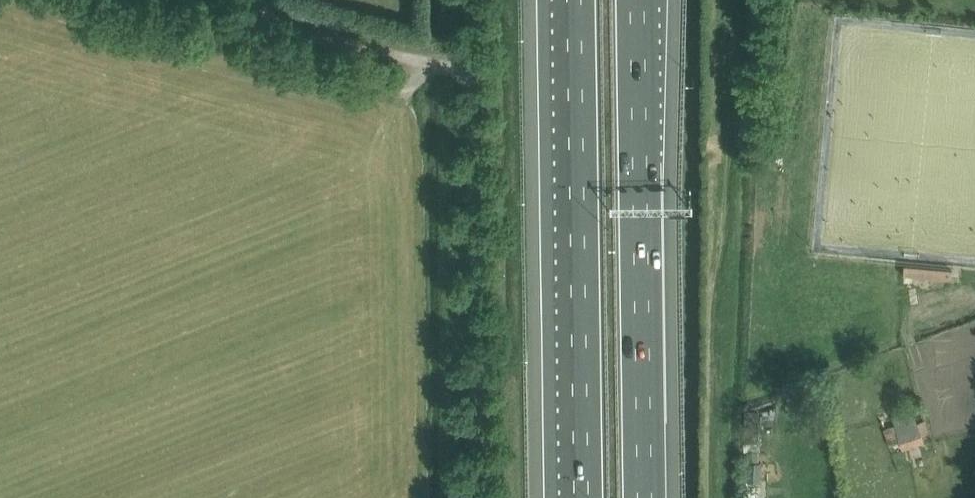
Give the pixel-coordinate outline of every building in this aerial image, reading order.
[(916,411),(881,424),(891,451),(926,439),(916,411)]
